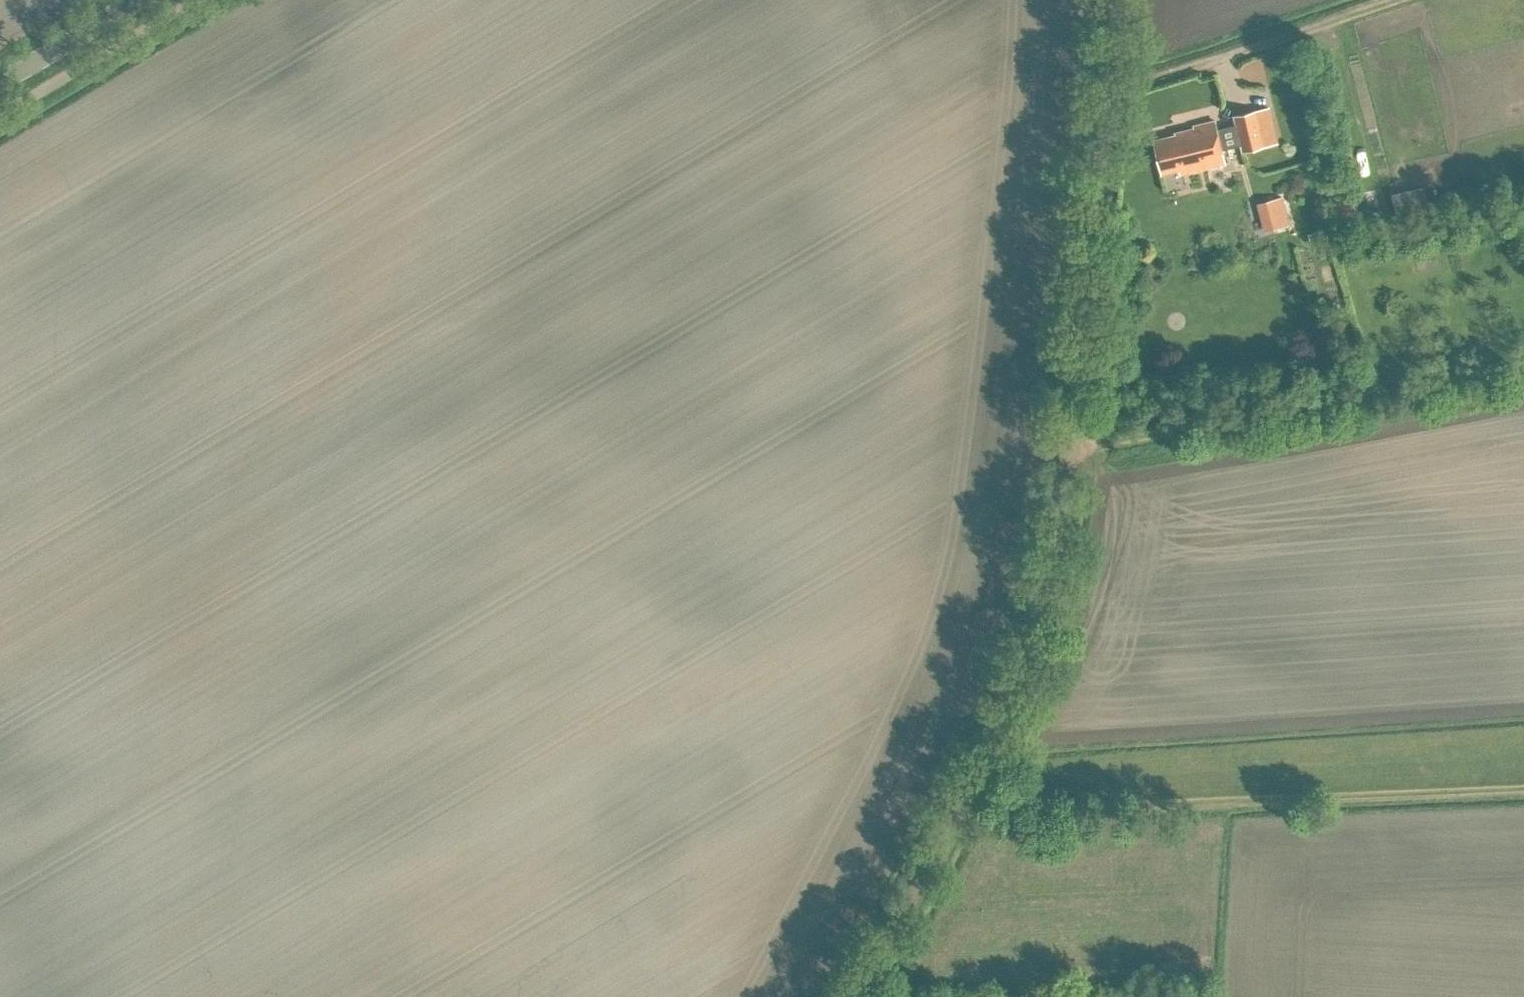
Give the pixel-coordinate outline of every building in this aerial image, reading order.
[(1260,109),(1234,115),(1242,151),(1269,144),(1260,109)] [(1223,166),(1213,122),(1192,128),(1192,130),(1174,134),(1175,136),(1153,141),(1160,175),(1179,171),(1180,176),(1223,166)] [(1395,210),(1428,204),(1425,185),(1392,191),(1395,210)] [(1284,202),(1268,206),(1274,229),(1290,225),(1284,202)]
